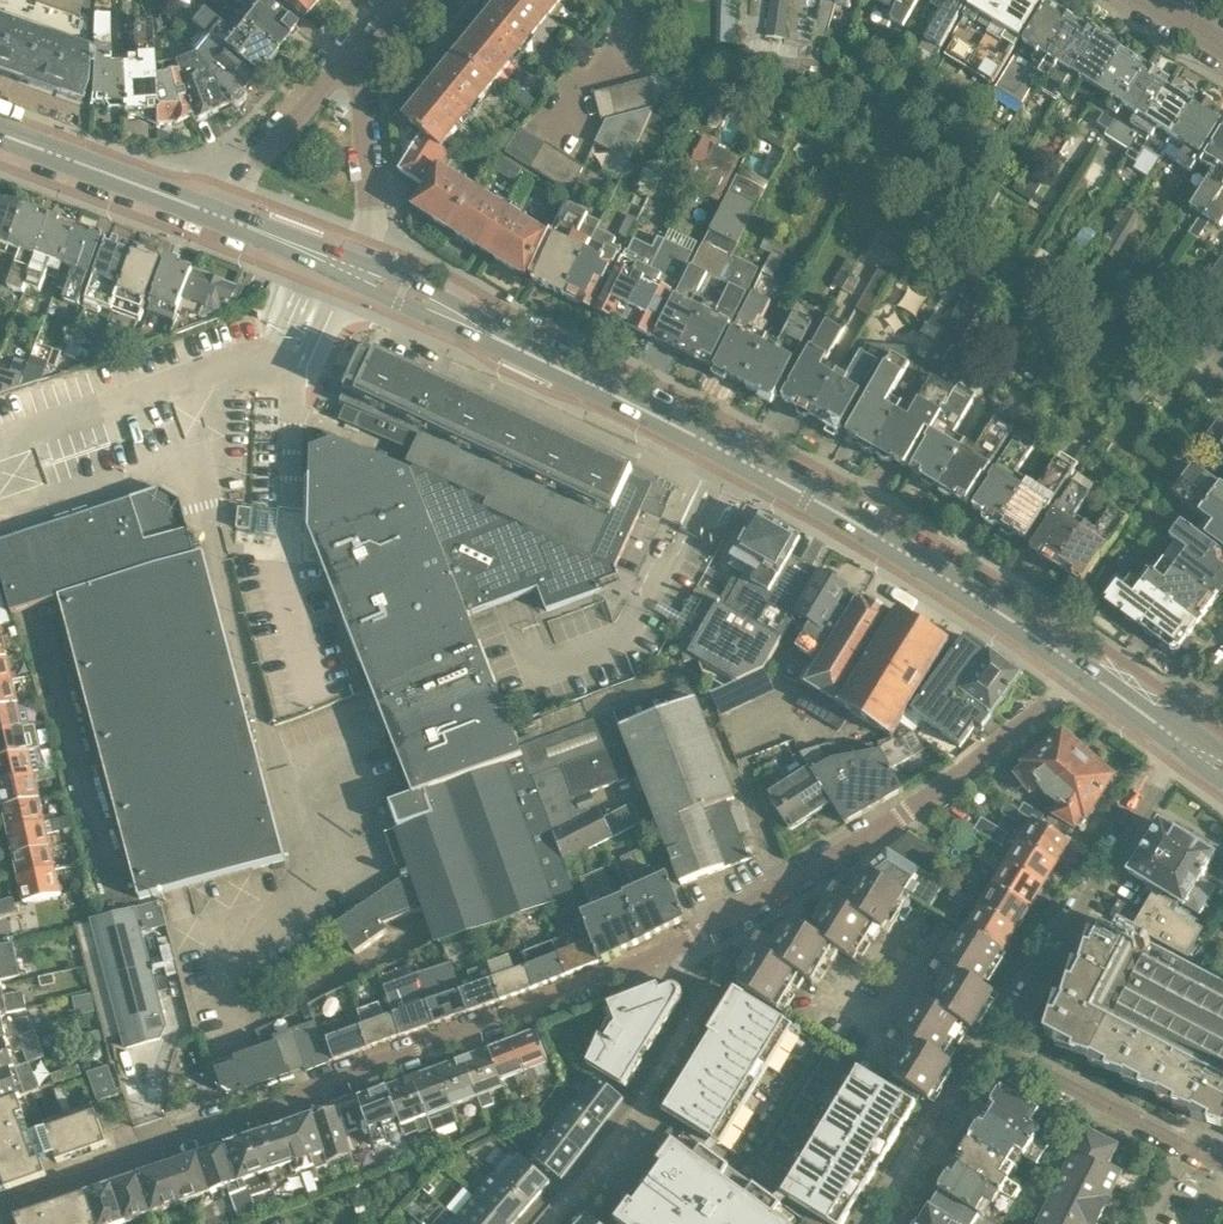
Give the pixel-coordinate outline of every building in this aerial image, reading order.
[(81,101),(85,69),(91,69),(91,41),(87,40),(89,0),(0,0),(0,71),(81,101)] [(275,51),(285,39),(295,27),(262,0),(233,0),(244,10),(236,20),(275,51)] [(305,16),(318,0),(285,0),(305,16)] [(495,85),(547,20),(522,0),(501,0),(456,54),(495,85)] [(547,20),(564,0),(522,0),(547,20)] [(738,7),(740,7),(740,27),(766,29),(770,0),(739,0),(738,7)] [(766,29),(740,27),(740,55),(739,65),(788,73),(802,0),(770,0),(766,29)] [(788,73),(792,73),(793,66),(815,72),(836,2),(836,0),(802,0),(788,73)] [(891,20),(904,28),(920,0),(900,0),(891,20)] [(944,5),(920,48),(937,58),(966,7),(970,0),(935,0),(944,5)] [(994,85),(1020,41),(1043,3),(1038,0),(1010,0),(978,54),(954,40),(945,55),(946,56),(939,68),(973,90),(980,77),(994,85)] [(1010,0),(974,0),(952,39),(954,40),(978,54),(1010,0)] [(1049,7),(1047,6),(1023,44),(996,89),(1022,104),(1037,80),(1072,21),(1063,16),(1063,10),(1054,5),(1049,7)] [(191,24),(210,40),(254,76),(275,51),(236,20),(228,30),(202,9),(191,24)] [(91,41),(91,69),(90,104),(103,104),(107,111),(122,111),(122,58),(122,45),(108,45),(108,17),(93,16),(91,41)] [(1083,28),(1072,21),(1037,80),(1045,85),(1042,91),(1058,101),(1062,94),(1097,37),(1096,31),(1087,26),(1083,28)] [(127,119),(138,118),(146,118),(146,121),(154,125),(155,124),(151,38),(150,22),(133,23),(135,58),(122,58),(122,111),(122,112),(127,119)] [(1062,94),(1073,101),(1079,91),(1092,99),(1121,52),(1097,37),(1062,94)] [(151,38),(155,124),(155,127),(173,126),(190,117),(173,63),(153,67),(152,58),(159,58),(158,38),(151,38)] [(193,53),(229,103),(254,76),(210,40),(202,49),(193,53)] [(1121,52),(1092,99),(1089,105),(1104,114),(1098,124),(1108,130),(1146,68),(1137,63),(1137,57),(1129,52),(1124,54),(1121,52)] [(173,63),(190,117),(194,119),(228,103),(229,103),(193,53),(173,62),(174,63),(173,63)] [(442,150),(443,149),(495,85),(456,54),(403,118),(421,134),(442,150)] [(562,62),(555,70),(563,77),(570,68),(562,62)] [(1149,70),(1146,68),(1108,130),(1106,133),(1131,149),(1172,85),(1162,78),(1162,73),(1154,68),(1149,70)] [(655,76),(662,105),(679,101),(668,73),(655,76)] [(655,76),(640,80),(647,109),(654,107),(662,105),(655,76)] [(632,113),(647,109),(640,80),(624,84),(632,113)] [(624,84),(609,88),(617,117),(632,113),(624,84)] [(1161,157),(1163,154),(1198,101),(1195,99),(1196,94),(1187,89),(1182,91),(1172,85),(1131,149),(1127,155),(1137,162),(1146,148),(1161,157)] [(606,120),(617,117),(609,88),(594,92),(601,121),(606,120)] [(523,91),(517,99),(528,108),(535,101),(523,91)] [(1163,154),(1192,172),(1222,122),(1222,117),(1216,113),(1215,107),(1205,101),(1200,103),(1198,101),(1163,154)] [(606,120),(596,142),(630,159),(654,107),(647,109),(632,113),(617,117),(606,120)] [(760,121),(751,117),(742,135),(752,139),(760,121)] [(505,152),(518,160),(534,134),(521,126),(505,152)] [(1194,235),(1222,188),(1222,131),(1201,165),(1213,172),(1190,208),(1201,214),(1189,233),(1194,235)] [(440,167),(442,168),(451,155),(443,149),(442,150),(421,134),(399,170),(427,188),(440,167)] [(518,160),(531,168),(547,143),(534,134),(518,160)] [(704,135),(687,169),(699,175),(716,141),(704,135)] [(861,142),(856,153),(867,157),(871,147),(861,142)] [(531,168),(545,177),(560,151),(547,143),(531,168)] [(740,158),(715,145),(693,188),(719,201),(740,158)] [(995,166),(1011,175),(1020,159),(1005,150),(995,166)] [(545,177),(558,185),(574,159),(560,151),(545,177)] [(571,193),(584,166),(574,159),(558,185),(571,193)] [(440,167),(427,188),(415,207),(526,277),(547,234),(442,168),(440,167)] [(709,304),(721,281),(720,280),(738,245),(765,190),(737,176),(702,245),(719,254),(709,275),(691,266),(655,339),(669,346),(669,345),(685,353),(709,304)] [(1021,176),(1013,188),(1030,200),(1038,188),(1021,176)] [(985,182),(974,201),(989,210),(1000,191),(985,182)] [(1194,235),(1198,238),(1210,220),(1221,227),(1222,223),(1222,188),(1194,235)] [(10,249),(25,210),(0,201),(0,252),(8,255),(10,249)] [(601,221),(588,215),(588,214),(570,206),(534,282),(547,288),(548,287),(567,296),(597,229),(601,221)] [(51,219),(25,210),(10,249),(8,255),(19,259),(8,288),(24,293),(26,288),(25,287),(51,219)] [(1139,217),(1126,210),(1116,226),(1128,234),(1139,217)] [(628,214),(617,238),(627,242),(638,220),(628,214)] [(79,230),(51,219),(25,287),(26,288),(41,294),(48,275),(60,279),(79,230)] [(597,229),(567,296),(580,302),(579,302),(592,308),(623,249),(612,244),(616,238),(597,229)] [(759,248),(771,253),(772,252),(780,235),(769,229),(759,248)] [(79,230),(60,279),(71,283),(64,302),(80,308),(91,277),(105,239),(79,230)] [(624,323),(650,270),(665,240),(658,236),(653,248),(634,239),(628,251),(626,250),(623,257),(596,310),(624,323)] [(665,240),(650,270),(624,323),(651,337),(693,253),(665,240)] [(116,307),(137,252),(109,241),(95,279),(84,309),(99,315),(102,308),(113,313),(116,307)] [(164,262),(137,252),(116,307),(131,312),(128,319),(140,323),(164,262)] [(772,252),(771,253),(762,272),(773,277),(783,257),(772,252)] [(842,289),(850,275),(857,263),(848,258),(841,269),(833,284),(842,289)] [(1044,283),(1052,270),(1032,258),(1025,271),(1044,283)] [(721,281),(709,304),(685,353),(698,360),(711,367),(748,294),(747,294),(758,274),(731,260),(721,281)] [(1208,278),(1222,290),(1222,260),(1208,278)] [(179,313),(194,272),(168,262),(153,303),(179,313)] [(1204,276),(1192,267),(1181,281),(1194,290),(1204,276)] [(891,277),(879,269),(856,308),(868,316),(891,277)] [(194,272),(179,313),(178,316),(187,319),(189,314),(201,318),(202,325),(218,319),(216,313),(220,311),(223,305),(227,307),(233,291),(232,287),(194,272)] [(1047,286),(1054,291),(1063,277),(1055,272),(1047,286)] [(1051,292),(1039,285),(1021,274),(1013,287),(1000,309),(1019,320),(1030,300),(1041,307),(1047,297),(1049,297),(1051,292)] [(861,281),(850,275),(842,289),(853,295),(861,281)] [(928,442),(911,471),(916,474),(937,439),(934,436),(959,394),(951,389),(965,365),(969,356),(963,353),(996,296),(972,283),(927,362),(877,451),(879,452),(879,458),(886,462),(887,462),(891,460),(905,468),(927,431),(930,433),(926,441),(928,442)] [(1175,336),(1198,353),(1206,342),(1200,337),(1220,309),(1199,292),(1183,316),(1187,319),(1175,336)] [(744,383),(768,338),(773,328),(762,322),(772,303),(753,293),(715,369),(728,376),(729,375),(744,383)] [(768,338),(744,383),(761,392),(761,393),(774,400),(813,325),(794,315),(779,344),(768,338)] [(814,417),(839,371),(826,364),(844,332),(827,322),(783,399),(797,407),(797,412),(805,416),(809,414),(814,417)] [(139,335),(138,335),(133,351),(165,338),(142,329),(139,335)] [(133,351),(138,335),(123,330),(118,345),(133,351)] [(63,356),(87,364),(92,352),(68,343),(63,356)] [(633,471),(632,470),(366,347),(341,403),(342,403),(341,405),(347,408),(348,405),(420,436),(407,464),(410,465),(488,501),(487,502),(493,505),(491,511),(593,558),(630,478),(633,471)] [(847,376),(839,371),(814,417),(828,425),(826,428),(838,434),(879,363),(861,353),(847,376)] [(877,451),(927,362),(915,356),(910,365),(892,355),(886,365),(847,434),(861,442),(862,448),(868,452),(874,450),(877,451)] [(29,363),(15,358),(10,372),(0,368),(0,369),(0,394),(21,387),(29,363)] [(30,359),(29,363),(21,387),(44,380),(49,365),(30,359)] [(1147,369),(1140,378),(1151,387),(1158,378),(1147,369)] [(1206,388),(1218,397),(1222,391),(1222,382),(1220,380),(1212,380),(1206,388)] [(1013,419),(1022,425),(1036,403),(1039,399),(1030,393),(1013,419)] [(937,439),(916,474),(923,478),(922,483),(930,488),(935,485),(940,488),(940,494),(944,496),(973,447),(953,436),(974,402),(959,394),(934,436),(937,439)] [(1045,408),(1036,403),(1022,425),(1031,431),(1045,408)] [(414,436),(347,409),(343,419),(409,447),(414,436)] [(973,447),(944,496),(948,498),(953,496),(966,504),(984,476),(986,478),(992,467),(1014,432),(995,421),(977,450),(973,447)] [(1220,421),(1207,438),(1222,450),(1222,423),(1220,421)] [(1002,527),(1029,483),(1017,476),(1037,447),(1019,435),(989,480),(991,482),(973,508),(984,515),(985,521),(993,526),(997,524),(1002,526),(1002,527)] [(469,616),(410,465),(407,464),(405,468),(334,439),(311,448),(311,466),(309,528),(363,665),(414,795),(415,797),(524,757),(520,748),(489,669),(469,616)] [(1096,451),(1104,456),(1111,443),(1103,439),(1096,451)] [(1093,452),(1084,446),(1075,458),(1084,465),(1093,452)] [(1091,470),(1100,458),(1093,452),(1084,465),(1091,470)] [(1029,483),(1002,527),(1002,531),(1009,536),(1015,534),(1027,541),(1044,514),(1046,516),(1076,471),(1058,460),(1038,489),(1029,483)] [(650,488),(630,478),(593,558),(491,511),(493,505),(487,502),(488,501),(410,465),(469,616),(539,590),(547,612),(604,591),(601,582),(618,576),(615,568),(653,485),(652,485),(650,488)] [(1194,465),(1182,480),(1222,509),(1222,487),(1194,465)] [(1182,480),(1172,494),(1214,525),(1205,537),(1222,550),(1222,509),(1182,480)] [(1058,566),(1086,525),(1075,517),(1091,495),(1073,484),(1047,522),(1049,523),(1031,549),(1041,556),(1042,555),(1058,566)] [(131,499),(0,542),(0,570),(12,614),(59,598),(140,899),(286,860),(203,552),(194,554),(188,530),(179,533),(173,511),(166,506),(156,500),(134,507),(131,499)] [(250,530),(253,509),(239,508),(237,528),(250,530)] [(1086,525),(1058,566),(1073,577),(1072,577),(1082,584),(1101,557),(1103,558),(1129,520),(1111,508),(1096,531),(1086,525)] [(782,638),(793,620),(820,571),(813,567),(817,560),(806,554),(801,563),(791,557),(801,539),(757,515),(729,565),(746,574),(741,583),(733,578),(720,602),(782,638)] [(1164,559),(1217,597),(1222,589),(1222,562),(1222,553),(1221,554),(1182,524),(1170,539),(1176,543),(1164,559)] [(1217,597),(1164,559),(1154,574),(1152,572),(1152,573),(1148,570),(1139,581),(1138,582),(1197,624),(1217,597)] [(1138,582),(1139,581),(1131,576),(1111,562),(1095,585),(1105,592),(1103,595),(1108,598),(1106,600),(1171,649),(1180,648),(1180,647),(1197,624),(1138,582)] [(850,590),(838,582),(838,577),(829,571),(825,574),(820,571),(793,620),(807,629),(796,647),(816,660),(846,611),(839,607),(850,590)] [(698,658),(711,694),(711,695),(765,669),(782,638),(720,602),(696,589),(676,625),(684,663),(698,658)] [(0,594),(0,624),(10,622),(1,594),(0,594)] [(893,739),(902,724),(951,644),(897,611),(894,615),(863,596),(858,597),(856,600),(804,684),(839,706),(893,739)] [(992,719),(1013,690),(1018,693),(1023,693),(1027,688),(1026,682),(1021,679),(1023,677),(1010,667),(990,652),(989,654),(966,637),(912,712),(961,747),(976,726),(982,731),(991,719),(992,719)] [(7,655),(0,656),(0,682),(13,680),(7,655)] [(18,703),(16,693),(31,689),(27,676),(13,680),(0,682),(0,707),(18,703)] [(690,685),(520,748),(524,757),(415,797),(414,795),(390,803),(399,829),(414,871),(402,875),(403,878),(335,924),(355,954),(388,932),(384,924),(427,908),(440,943),(575,893),(563,862),(642,823),(633,803),(605,817),(600,807),(595,809),(589,793),(638,775),(681,885),(727,868),(726,868),(748,860),(726,801),(734,798),(696,699),(690,685)] [(18,703),(0,707),(0,732),(40,724),(46,723),(43,713),(34,715),(33,710),(30,711),(30,712),(21,714),(18,703)] [(29,750),(27,739),(43,736),(40,724),(0,732),(0,756),(29,750)] [(932,746),(902,724),(893,739),(880,743),(853,747),(826,744),(819,746),(799,754),(832,803),(846,824),(904,791),(892,769),(932,746)] [(1015,770),(1016,772),(1009,777),(1018,789),(1025,784),(1032,792),(1039,786),(1048,797),(1062,806),(1057,814),(1080,829),(1113,776),(1110,775),(1109,771),(1102,766),(1098,767),(1074,746),(1075,742),(1069,735),(1065,735),(1063,732),(1015,770)] [(29,750),(0,756),(0,780),(54,768),(51,757),(32,761),(29,750)] [(780,759),(775,762),(811,817),(832,803),(799,754),(793,756),(800,768),(790,774),(780,759)] [(811,817),(775,762),(766,766),(776,783),(781,780),(784,785),(768,795),(790,830),(811,817)] [(3,806),(40,798),(37,782),(56,778),(54,768),(0,780),(0,794),(3,806)] [(992,785),(985,776),(974,784),(985,791),(992,785)] [(1012,796),(1007,805),(1020,813),(1034,822),(1035,820),(1039,823),(1044,815),(1012,796)] [(44,816),(40,798),(3,806),(8,829),(50,820),(49,815),(44,816)] [(1016,820),(1020,813),(1007,805),(1002,813),(1016,820)] [(8,829),(13,853),(51,845),(48,834),(65,830),(62,817),(50,820),(8,829)] [(975,829),(1000,845),(1007,834),(982,818),(975,829)] [(1034,822),(1021,843),(1055,863),(1069,841),(1039,823),(1035,820),(1034,822)] [(1120,900),(1111,914),(1187,957),(1202,930),(1193,926),(1215,889),(1200,880),(1202,876),(1203,877),(1205,874),(1204,873),(1213,858),(1214,858),(1215,856),(1213,855),(1199,847),(1204,839),(1181,824),(1176,833),(1161,824),(1162,824),(1160,822),(1159,824),(1159,825),(1131,871),(1130,871),(1129,873),(1131,874),(1158,890),(1143,914),(1120,900)] [(909,834),(888,849),(932,876),(945,855),(909,834)] [(1042,885),(1055,863),(1021,843),(1008,864),(1042,885)] [(53,856),(51,845),(13,853),(19,877),(56,870),(73,866),(69,852),(53,856)] [(1002,874),(1008,864),(993,855),(981,848),(975,856),(988,864),(987,865),(1002,874)] [(954,909),(956,905),(950,901),(956,891),(932,876),(888,849),(865,867),(869,872),(905,894),(941,916),(948,906),(954,909)] [(1028,907),(1042,885),(1008,864),(1002,874),(994,886),(1028,907)] [(652,867),(640,872),(663,931),(684,920),(666,875),(657,880),(652,867)] [(961,878),(975,887),(981,876),(967,868),(961,878)] [(56,870),(19,877),(24,902),(62,894),(56,870)] [(648,939),(663,931),(640,872),(630,877),(635,890),(624,895),(625,897),(642,941),(648,939)] [(815,935),(793,922),(778,946),(758,934),(751,946),(758,950),(737,984),(778,1009),(799,975),(812,983),(833,948),(855,961),(876,925),(883,930),(905,894),(869,872),(855,897),(835,885),(828,897),(834,901),(815,935)] [(1016,927),(1028,907),(994,886),(982,906),(1016,927)] [(610,888),(599,892),(622,951),(642,941),(625,897),(615,901),(610,888)] [(950,901),(956,905),(962,908),(968,898),(956,891),(950,901)] [(600,962),(622,951),(599,892),(587,897),(593,910),(582,914),(592,941),(600,962)] [(12,898),(0,901),(0,917),(16,913),(12,898)] [(126,1048),(127,1047),(160,1038),(165,1026),(140,932),(164,925),(157,901),(92,918),(126,1048)] [(1000,952),(1016,927),(982,906),(967,930),(966,930),(966,931),(1000,952)] [(1064,1001),(1055,1017),(1051,1015),(1045,1034),(1074,1049),(1072,1053),(1091,1059),(1091,1058),(1108,1067),(1106,1071),(1125,1077),(1125,1076),(1141,1084),(1140,1089),(1159,1095),(1159,1094),(1176,1102),(1174,1107),(1192,1113),(1193,1112),(1209,1120),(1208,1125),(1222,1129),(1222,982),(1120,928),(1115,938),(1100,931),(1091,949),(1086,948),(1081,966),(1082,967),(1073,983),(1069,982),(1063,1000),(1064,1001)] [(567,975),(600,962),(592,941),(587,943),(582,930),(554,940),(559,954),(567,975)] [(980,985),(1000,952),(966,931),(946,964),(939,960),(932,972),(951,984),(937,1007),(917,995),(916,996),(923,1000),(913,1017),(902,1034),(896,1030),(889,1042),(908,1054),(893,1078),(896,1079),(921,1094),(929,1099),(951,1063),(943,1059),(954,1041),(964,1025),(971,1030),(993,993),(980,985)] [(1209,939),(1192,960),(1214,971),(1222,960),(1216,955),(1222,948),(1209,939)] [(529,966),(528,966),(536,987),(567,975),(559,954),(558,954),(553,942),(524,953),(529,966)] [(1,980),(20,976),(13,943),(0,946),(0,980),(1,980)] [(501,999),(536,987),(528,966),(515,971),(510,957),(489,965),(490,967),(501,999)] [(467,1012),(501,999),(490,967),(469,975),(473,986),(460,991),(467,1012)] [(55,984),(53,974),(39,978),(41,987),(55,984)] [(401,1036),(434,1024),(427,1002),(417,976),(384,987),(394,1015),(401,1036)] [(1,1011),(2,1014),(7,1013),(27,1009),(23,992),(4,996),(5,1001),(4,1001),(0,981),(0,1011),(1,1011)] [(669,984),(667,985),(659,988),(658,985),(631,996),(588,1065),(626,1088),(642,1062),(638,1060),(644,1050),(648,1052),(681,999),(681,997),(681,996),(682,994),(681,992),(681,991),(681,990),(679,987),(677,986),(675,985),(673,984),(672,984),(669,984)] [(434,1024),(467,1012),(460,991),(427,1002),(434,1024)] [(735,992),(734,994),(662,1111),(718,1145),(791,1027),(735,992)] [(367,1048),(401,1036),(394,1015),(385,1018),(380,1003),(357,1011),(358,1014),(362,1026),(359,1027),(367,1048)] [(6,1040),(8,1040),(11,1040),(20,1037),(32,1034),(28,1017),(10,1021),(12,1030),(10,1030),(7,1013),(2,1014),(1,1011),(0,1011),(0,1042),(6,1040)] [(333,1060),(367,1048),(359,1027),(362,1026),(358,1014),(322,1028),(333,1060)] [(305,1071),(328,1062),(314,1022),(275,1036),(277,1043),(209,1067),(218,1090),(225,1094),(304,1067),(305,1071)] [(537,1030),(512,1040),(529,1083),(538,1079),(534,1068),(549,1062),(537,1030)] [(12,1071),(17,1070),(17,1066),(19,1066),(15,1054),(25,1050),(20,1037),(11,1040),(8,1040),(6,1040),(0,1042),(0,1075),(12,1071)] [(520,1086),(529,1083),(512,1040),(489,1048),(502,1080),(515,1075),(520,1086)] [(501,1080),(502,1080),(489,1048),(463,1059),(477,1097),(482,1108),(495,1104),(490,1092),(504,1086),(501,1080)] [(454,1106),(477,1097),(463,1059),(439,1068),(454,1106)] [(12,1071),(0,1075),(0,1103),(18,1097),(21,1096),(40,1089),(30,1063),(19,1067),(19,1066),(17,1066),(17,1070),(12,1071)] [(119,1095),(108,1065),(87,1073),(98,1102),(119,1095)] [(427,1116),(430,1127),(432,1132),(460,1122),(454,1106),(439,1068),(412,1078),(426,1117),(427,1116)] [(55,1084),(61,1082),(67,1080),(67,1079),(64,1070),(51,1075),(55,1084)] [(914,1104),(890,1089),(858,1070),(781,1194),(830,1223),(843,1223),(916,1105),(914,1104)] [(574,1104),(603,1127),(624,1100),(595,1077),(574,1104)] [(430,1127),(427,1116),(426,1117),(412,1078),(386,1088),(399,1124),(400,1123),(401,1126),(416,1120),(418,1126),(423,1125),(424,1129),(430,1127)] [(890,1089),(914,1104),(921,1094),(896,1079),(890,1089)] [(54,1090),(64,1117),(73,1114),(63,1086),(54,1090)] [(385,1129),(399,1124),(386,1088),(358,1099),(374,1147),(389,1141),(385,1129)] [(1047,1117),(1038,1111),(1003,1090),(987,1116),(1045,1152),(1053,1139),(1039,1130),(1047,1117)] [(0,1103),(0,1176),(1,1176),(6,1190),(46,1175),(41,1161),(40,1159),(37,1160),(34,1161),(17,1116),(24,1114),(18,1097),(0,1103)] [(351,1154),(374,1147),(358,1099),(335,1108),(351,1154)] [(553,1131),(582,1154),(603,1127),(574,1104),(553,1131)] [(93,1106),(73,1114),(64,1117),(43,1124),(45,1129),(28,1135),(37,1160),(40,1159),(41,1161),(55,1156),(57,1163),(107,1145),(93,1106)] [(327,1162),(351,1154),(335,1108),(312,1115),(325,1154),(327,1162)] [(325,1154),(312,1115),(283,1126),(299,1173),(315,1167),(316,1169),(328,1165),(327,1162),(325,1154)] [(1038,1165),(1045,1152),(987,1116),(971,1141),(1016,1169),(1024,1156),(1038,1165)] [(271,1183),(299,1173),(283,1126),(255,1135),(268,1174),(267,1174),(271,1183)] [(553,1131),(532,1159),(562,1181),(582,1154),(553,1131)] [(1111,1197),(1110,1197),(1122,1174),(1108,1167),(1119,1147),(1099,1137),(1086,1131),(1039,1223),(1097,1223),(1111,1197)] [(225,1146),(241,1193),(249,1216),(258,1213),(253,1197),(273,1190),(271,1183),(267,1174),(268,1174),(255,1135),(225,1146)] [(1008,1181),(1016,1169),(971,1141),(956,1166),(1014,1202),(1022,1190),(1008,1181)] [(774,1218),(782,1207),(702,1150),(695,1160),(674,1145),(659,1165),(663,1168),(635,1207),(631,1204),(616,1223),(782,1223),(774,1218)] [(249,1216),(241,1193),(225,1146),(198,1155),(211,1193),(212,1193),(228,1187),(238,1219),(249,1216)] [(495,1174),(531,1205),(550,1183),(549,1182),(514,1152),(495,1174)] [(169,1165),(182,1204),(184,1210),(197,1205),(199,1205),(199,1208),(215,1202),(212,1193),(211,1193),(198,1155),(169,1165)] [(164,1210),(182,1204),(169,1165),(140,1175),(156,1223),(167,1220),(164,1210)] [(1006,1215),(1014,1202),(956,1166),(940,1191),(993,1223),(1000,1211),(1006,1215)] [(531,1205),(495,1174),(476,1196),(509,1223),(515,1223),(531,1205)] [(156,1223),(140,1175),(113,1184),(126,1222),(141,1217),(143,1223),(155,1223),(156,1223)] [(126,1222),(113,1184),(85,1193),(86,1194),(96,1223),(121,1223),(126,1222)] [(993,1223),(940,1191),(920,1223),(994,1223),(993,1223)] [(86,1194),(15,1217),(17,1223),(96,1223),(86,1194)] [(464,1223),(509,1223),(476,1196),(457,1218),(464,1223)] [(227,1220),(224,1214),(230,1211),(226,1200),(214,1204),(213,1204),(197,1209),(198,1212),(199,1212),(201,1217),(202,1217),(203,1221),(208,1220),(210,1223),(216,1223),(227,1220)] [(585,1215),(578,1223),(598,1223),(586,1214),(585,1215)]
